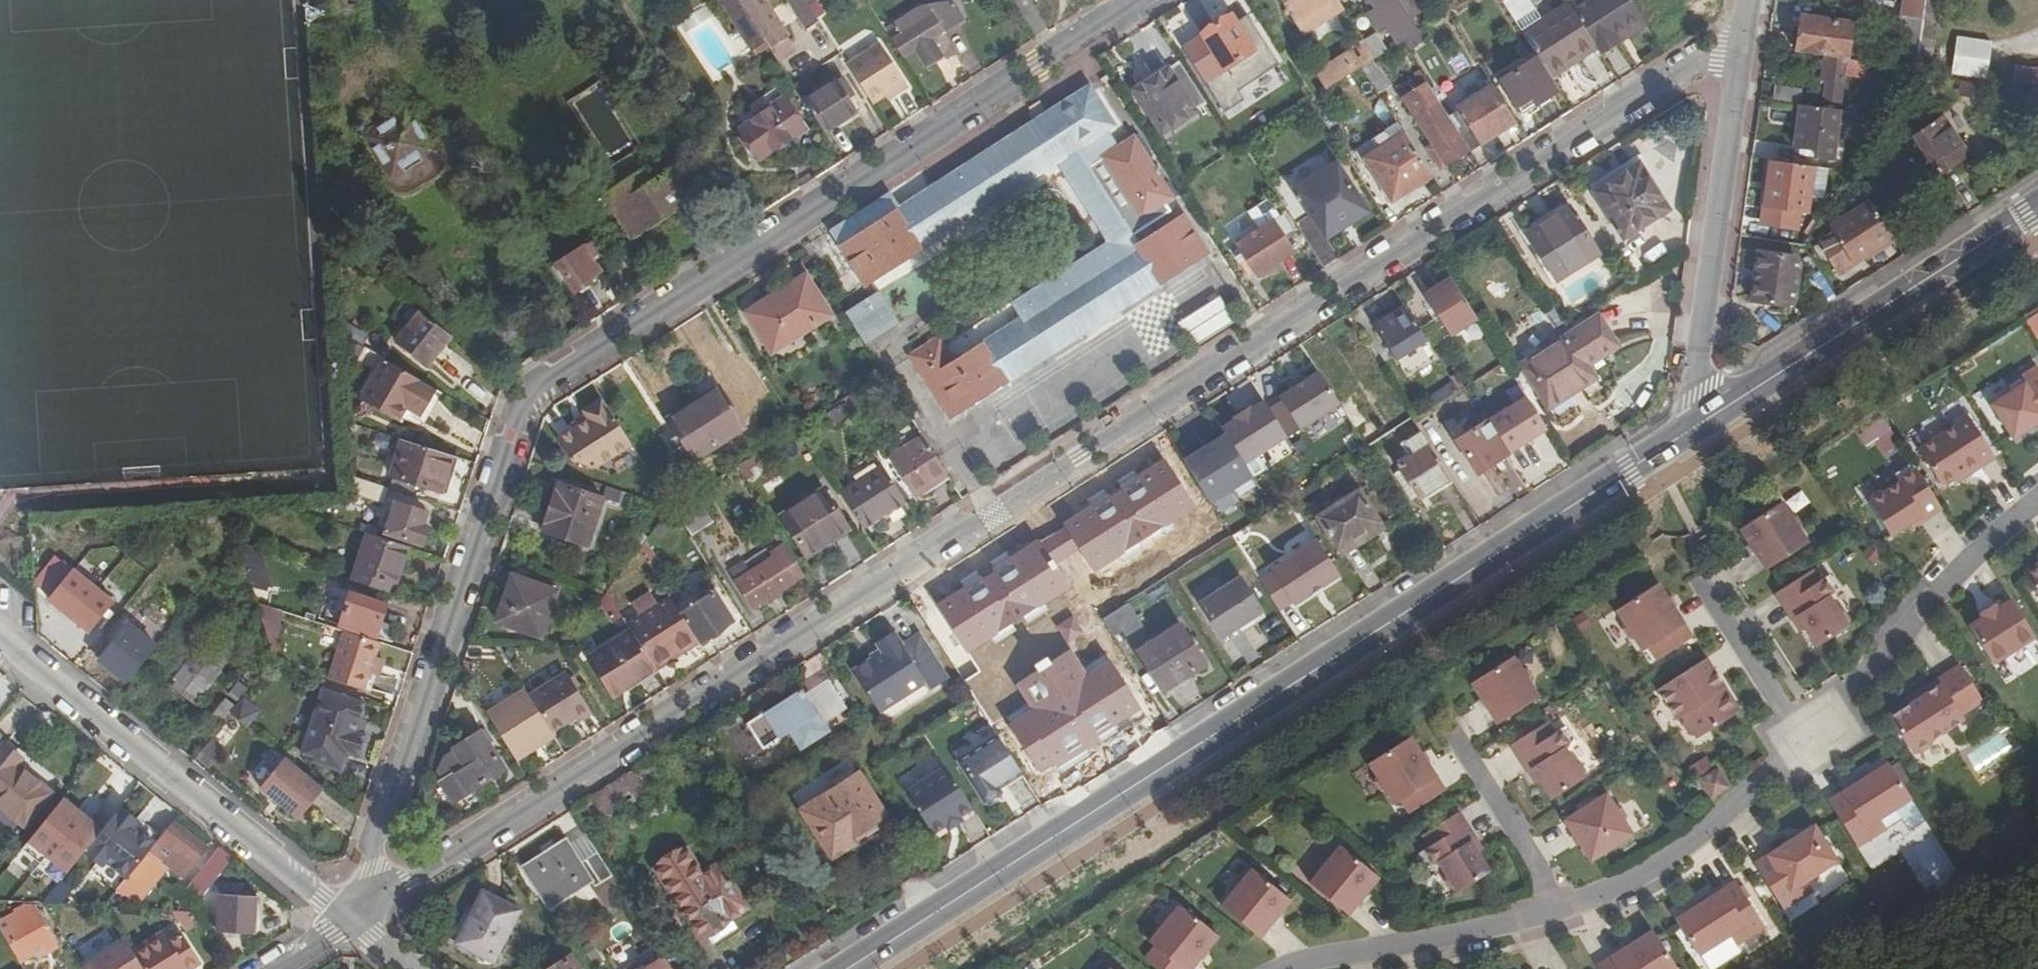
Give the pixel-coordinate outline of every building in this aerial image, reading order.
[(739,0),(731,0),(721,6),(750,53),(766,43),(739,0)] [(764,0),(744,0),(780,54),(786,50),(790,57),(797,52),(764,0)] [(820,23),(806,0),(789,0),(787,1),(806,31),(820,23)] [(1336,0),(1281,0),(1303,36),(1342,11),(1336,0)] [(1379,11),(1370,17),(1378,30),(1387,24),(1401,46),(1419,34),(1410,21),(1397,1),(1397,0),(1372,0),(1379,11)] [(1397,1),(1410,21),(1423,12),(1415,0),(1398,0),(1397,1)] [(1596,50),(1598,52),(1618,40),(1615,35),(1640,20),(1628,0),(1588,0),(1571,10),(1596,50)] [(1925,0),(1905,0),(1902,18),(1922,21),(1923,13),(1925,0)] [(1923,13),(1940,15),(1943,0),(1925,0),(1923,13)] [(892,42),(902,57),(914,50),(926,68),(943,57),(932,39),(961,21),(951,5),(920,10),(896,25),(902,36),(892,42)] [(1538,59),(1546,72),(1574,54),(1579,61),(1596,50),(1571,10),(1570,8),(1525,37),(1538,59)] [(1895,68),(1915,70),(1922,21),(1902,18),(1861,12),(1859,25),(1884,29),(1885,23),(1901,25),(1895,68)] [(1232,17),(1201,37),(1223,72),(1254,53),(1232,17)] [(1824,57),(1846,60),(1851,25),(1800,18),(1794,53),(1824,57)] [(1618,40),(1598,52),(1601,57),(1646,29),(1640,20),(1615,35),(1618,40)] [(1955,35),(1949,73),(1985,78),(1991,41),(1955,35)] [(1374,38),(1364,44),(1375,62),(1385,55),(1374,38)] [(879,43),(846,64),(872,104),(890,93),(893,97),(907,87),(879,43)] [(1375,62),(1364,44),(1357,48),(1364,59),(1363,59),(1368,67),(1374,63),(1375,62)] [(784,61),(790,57),(786,50),(780,54),(784,61)] [(1546,72),(1551,79),(1579,61),(1574,54),(1546,72)] [(1319,75),(1329,91),(1360,71),(1356,64),(1350,55),(1319,75)] [(1846,60),(1824,57),(1820,81),(1825,82),(1823,101),(1841,104),(1846,75),(1863,78),(1866,63),(1846,60)] [(1363,59),(1356,64),(1360,71),(1363,70),(1364,69),(1368,67),(1363,59)] [(1546,72),(1538,59),(1502,82),(1518,108),(1531,99),(1537,106),(1559,92),(1551,79),(1546,72)] [(1368,67),(1364,69),(1379,93),(1389,87),(1374,63),(1368,67)] [(1160,135),(1205,106),(1204,104),(1180,66),(1170,72),(1169,71),(1133,94),(1160,135)] [(2037,89),(2037,70),(2015,66),(2012,85),(2035,88),(2037,89)] [(1463,76),(1440,92),(1449,106),(1473,90),(1463,76)] [(843,79),(807,101),(826,131),(858,111),(848,93),(850,91),(843,79)] [(1985,86),(1962,83),(1961,94),(1984,97),(1985,86)] [(955,403),(960,412),(970,405),(1019,375),(1207,255),(1184,218),(1153,237),(1147,227),(1168,213),(1164,206),(1173,200),(1147,160),(1152,156),(1138,136),(1118,149),(1107,131),(1114,126),(1090,88),(838,250),(863,288),(1092,141),(1104,158),(1073,178),(1086,198),(1099,189),(1108,203),(1095,211),(1107,230),(1112,228),(1122,243),(1135,234),(1142,244),(1094,275),(1087,264),(1050,287),(1048,283),(1013,305),(1022,319),(952,363),(938,341),(910,358),(936,400),(936,399),(955,387),(962,397),(955,403)] [(1440,169),(1468,152),(1459,137),(1446,117),(1428,88),(1404,103),(1430,144),(1426,146),(1440,169)] [(1515,125),(1492,88),(1456,110),(1469,131),(1459,137),(1468,152),(1469,154),(1515,125)] [(1776,88),(1774,102),(1795,105),(1797,91),(1776,88)] [(776,91),(763,100),(770,110),(757,118),(739,130),(758,162),(803,133),(776,91)] [(1865,115),(1798,106),(1793,146),(1799,147),(1816,150),(1815,158),(1835,161),(1840,122),(1864,125),(1865,115)] [(1273,107),(1260,115),(1268,127),(1281,119),(1273,107)] [(446,155),(438,139),(431,145),(407,109),(363,137),(388,175),(380,180),(384,187),(389,192),(394,194),(401,196),(408,196),(438,178),(443,172),(446,165),(446,160),(446,155)] [(1030,109),(1020,115),(1026,125),(1035,118),(1030,109)] [(1446,117),(1459,137),(1469,131),(1456,110),(1446,117)] [(1942,119),(1913,139),(1938,174),(1967,154),(1942,119)] [(1391,204),(1431,179),(1403,135),(1364,161),(1391,204)] [(1816,150),(1799,147),(1798,156),(1815,158),(1816,150)] [(1826,170),(1771,162),(1763,225),(1798,229),(1800,212),(1808,213),(1810,196),(1822,197),(1826,170)] [(1334,163),(1322,170),(1324,173),(1302,187),(1300,185),(1288,192),(1314,233),(1334,220),(1337,225),(1355,215),(1351,209),(1360,203),(1334,163)] [(1593,194),(1622,241),(1669,211),(1639,165),(1593,194)] [(641,174),(604,198),(630,238),(696,195),(679,169),(649,187),(641,174)] [(1892,239),(1869,204),(1832,229),(1835,235),(1821,244),(1840,273),(1892,239)] [(1569,210),(1526,237),(1556,283),(1599,256),(1569,210)] [(1831,218),(1823,213),(1807,238),(1816,242),(1831,218)] [(1273,224),(1236,247),(1256,278),(1292,254),(1273,224)] [(1801,245),(1754,240),(1753,246),(1800,252),(1801,245)] [(593,243),(556,266),(575,295),(593,283),(590,278),(600,273),(593,262),(601,257),(593,243)] [(1796,257),(1762,253),(1759,282),(1754,282),(1752,301),(1791,306),(1799,301),(1803,264),(1796,257)] [(1624,261),(1636,279),(1645,274),(1633,256),(1624,261)] [(1633,282),(1622,265),(1616,269),(1626,286),(1633,282)] [(1476,322),(1450,280),(1424,296),(1450,338),(1476,322)] [(798,281),(746,315),(771,355),(829,318),(815,295),(808,298),(798,281)] [(843,309),(859,344),(897,328),(880,292),(843,309)] [(1216,297),(1174,323),(1189,346),(1231,320),(1216,297)] [(429,367),(452,338),(405,301),(393,318),(406,329),(397,342),(429,367)] [(1426,343),(1404,308),(1374,327),(1396,362),(1426,343)] [(1596,317),(1520,367),(1547,410),(1594,380),(1586,367),(1616,347),(1596,317)] [(357,331),(351,340),(369,351),(375,342),(357,331)] [(364,360),(369,351),(351,340),(345,349),(364,360)] [(436,391),(384,360),(360,400),(397,423),(406,408),(421,417),(436,391)] [(1290,364),(1277,373),(1285,386),(1279,390),(1292,410),(1312,398),(1290,364)] [(2037,423),(2037,380),(2032,370),(2002,389),(2006,395),(1985,409),(2007,444),(2029,429),(2037,423)] [(1376,374),(1369,382),(1380,391),(1387,383),(1376,374)] [(888,383),(883,375),(840,402),(843,406),(847,414),(861,405),(859,401),(888,383)] [(955,387),(936,399),(949,418),(960,412),(955,403),(962,397),(955,387)] [(718,389),(668,420),(683,445),(668,454),(678,471),(743,429),(718,389)] [(1915,449),(1963,409),(1955,399),(1907,439),(1915,449)] [(592,473),(632,447),(603,401),(584,413),(587,418),(590,422),(578,430),(559,441),(576,468),(592,473)] [(1353,401),(1340,409),(1370,455),(1382,448),(1353,401)] [(1260,402),(1173,454),(1203,505),(1247,479),(1239,465),(1282,439),(1260,402)] [(833,427),(849,417),(847,414),(843,406),(826,417),(833,427)] [(575,426),(578,430),(590,422),(587,418),(575,426)] [(1949,430),(1912,454),(1935,490),(1947,482),(1985,457),(1961,418),(1947,427),(1949,430)] [(1894,434),(1868,421),(1860,439),(1886,451),(1894,434)] [(1488,422),(1456,443),(1476,475),(1509,455),(1488,422)] [(2029,429),(2033,435),(2037,432),(2037,423),(2029,429)] [(1449,480),(1421,435),(1400,447),(1406,457),(1396,463),(1402,472),(1401,474),(1418,499),(1449,480)] [(915,498),(947,477),(937,461),(923,438),(890,459),(915,498)] [(453,457),(402,441),(390,478),(441,495),(453,457)] [(1985,457),(1947,482),(1951,487),(1988,462),(1985,457)] [(757,467),(752,459),(736,469),(745,483),(753,478),(749,472),(757,467)] [(1915,521),(1918,525),(1935,514),(1905,467),(1887,479),(1893,485),(1879,496),(1873,495),(1866,498),(1864,505),(1862,506),(1885,540),(1902,529),(1915,521)] [(882,468),(839,495),(862,530),(904,504),(882,468)] [(383,507),(389,489),(354,477),(355,497),(383,507)] [(602,501),(558,485),(542,531),(586,546),(602,501)] [(621,493),(606,488),(602,501),(617,506),(621,493)] [(822,491),(779,518),(805,558),(847,532),(822,491)] [(1359,492),(1316,519),(1341,556),(1383,530),(1359,492)] [(672,509),(690,538),(712,525),(693,496),(672,509)] [(396,504),(386,534),(423,546),(429,527),(424,525),(427,515),(396,504)] [(1734,532),(1760,573),(1802,547),(1794,534),(1795,529),(1789,520),(1784,519),(1776,506),(1734,532)] [(1915,521),(1902,529),(1904,534),(1918,525),(1915,521)] [(408,549),(368,535),(368,536),(352,581),(388,593),(391,583),(397,584),(408,549)] [(1255,576),(1278,613),(1335,577),(1313,540),(1255,576)] [(241,544),(250,577),(270,584),(261,551),(240,543),(241,544)] [(805,578),(784,546),(771,555),(768,550),(745,565),(751,575),(737,583),(754,610),(805,578)] [(1856,558),(1868,568),(1876,558),(1865,548),(1856,558)] [(56,560),(35,584),(35,586),(51,600),(49,602),(88,634),(112,606),(56,560)] [(2015,576),(2037,611),(2037,562),(2015,576)] [(751,575),(745,565),(731,574),(737,583),(751,575)] [(1805,574),(1769,597),(1786,623),(1791,620),(1798,632),(1810,651),(1842,630),(1841,629),(1842,624),(1837,615),(1832,614),(1823,600),(1833,594),(1823,579),(1812,586),(1805,574)] [(494,623),(540,639),(556,592),(511,576),(494,623)] [(1240,578),(1200,604),(1222,638),(1262,612),(1240,578)] [(1651,664),(1687,642),(1652,588),(1610,614),(1618,627),(1617,633),(1623,642),(1628,642),(1637,655),(1643,651),(1651,664)] [(669,597),(670,599),(675,607),(685,600),(679,591),(669,597)] [(350,592),(339,626),(382,641),(387,625),(379,622),(385,603),(350,592)] [(712,592),(679,613),(699,646),(701,648),(725,632),(721,626),(730,620),(712,592)] [(608,616),(618,611),(606,593),(599,603),(608,616)] [(634,607),(640,617),(657,606),(651,596),(634,607)] [(632,633),(656,670),(657,672),(699,646),(679,613),(675,607),(670,599),(657,606),(640,617),(627,625),(632,633)] [(277,645),(280,611),(258,603),(274,658),(277,645)] [(1963,630),(1986,668),(2027,641),(2003,603),(1990,612),(1987,608),(1973,617),(1976,622),(1963,630)] [(1141,630),(1126,606),(1102,621),(1117,645),(1141,630)] [(1786,623),(1794,635),(1798,632),(1791,620),(1786,623)] [(98,660),(126,684),(155,649),(126,625),(98,660)] [(1180,627),(1137,654),(1162,692),(1205,665),(1180,627)] [(364,692),(379,643),(345,632),(329,680),(364,692)] [(611,698),(656,670),(632,633),(588,661),(611,698)] [(211,635),(175,680),(198,699),(226,664),(215,655),(223,644),(211,635)] [(875,659),(853,672),(877,713),(913,690),(919,698),(938,686),(910,642),(890,655),(882,642),(869,651),(875,659)] [(981,645),(951,663),(960,677),(989,659),(981,645)] [(1078,653),(1014,692),(1030,717),(1044,709),(1052,721),(1101,690),(1078,653)] [(1480,712),(1491,728),(1532,701),(1524,688),(1525,683),(1520,675),(1515,673),(1507,660),(1465,687),(1475,703),(1480,712)] [(1719,692),(1700,662),(1651,693),(1671,724),(1676,720),(1679,724),(1678,728),(1683,737),(1689,738),(1691,742),(1729,718),(1714,696),(1719,692)] [(1882,722),(1905,757),(1908,755),(1913,756),(1923,750),(1924,745),(1957,724),(1954,719),(1976,705),(1953,669),(1913,695),(1916,700),(1904,708),(1882,722)] [(531,700),(553,734),(575,718),(578,723),(591,713),(565,676),(531,700)] [(193,705),(198,699),(175,680),(170,686),(193,705)] [(827,682),(804,697),(822,725),(845,710),(827,682)] [(362,713),(367,697),(323,683),(303,748),(315,751),(314,756),(345,766),(351,747),(360,751),(367,729),(364,728),(358,726),(362,713)] [(238,685),(213,716),(221,723),(246,691),(238,685)] [(769,746),(771,749),(778,744),(776,741),(788,733),(799,750),(827,732),(822,725),(804,697),(801,692),(746,726),(762,750),(769,746)] [(1719,692),(1714,696),(1729,718),(1734,715),(1719,692)] [(527,694),(488,717),(518,762),(534,752),(532,749),(538,744),(541,748),(556,738),(553,734),(531,700),(527,694)] [(1913,695),(1900,703),(1904,708),(1916,700),(1913,695)] [(1475,703),(1470,706),(1475,715),(1480,712),(1475,703)] [(362,713),(358,726),(364,728),(368,715),(362,713)] [(1534,784),(1544,802),(1577,782),(1576,781),(1577,775),(1571,767),(1566,766),(1557,753),(1567,745),(1557,731),(1547,738),(1540,726),(1504,749),(1522,775),(1527,772),(1534,784)] [(440,783),(452,803),(504,770),(479,733),(452,750),(454,752),(442,759),(436,771),(442,781),(440,783)] [(1022,774),(998,736),(957,761),(985,805),(1001,794),(999,789),(1022,774)] [(1438,795),(1403,741),(1361,768),(1370,780),(1368,786),(1374,794),(1379,795),(1388,808),(1394,804),(1402,817),(1438,795)] [(211,742),(198,758),(210,768),(223,752),(211,742)] [(538,744),(532,749),(534,752),(541,748),(538,744)] [(0,748),(0,809),(25,828),(52,794),(17,766),(22,760),(3,745),(0,748)] [(285,758),(261,789),(299,821),(324,790),(285,758)] [(959,819),(973,810),(946,767),(906,792),(933,835),(946,827),(959,819)] [(1849,787),(1821,805),(1850,851),(1879,834),(1872,823),(1903,803),(1880,767),(1861,779),(1849,787)] [(1527,772),(1522,775),(1529,787),(1534,784),(1527,772)] [(1718,772),(1701,783),(1712,800),(1728,789),(1718,772)] [(858,775),(800,812),(831,860),(854,845),(850,838),(884,815),(858,775)] [(1859,776),(1847,783),(1849,787),(1861,779),(1859,776)] [(1598,798),(1557,825),(1567,840),(1572,850),(1582,866),(1624,839),(1616,826),(1617,821),(1612,813),(1606,811),(1598,798)] [(1471,857),(1464,845),(1469,842),(1451,815),(1415,839),(1422,850),(1412,857),(1421,872),(1431,866),(1440,879),(1439,885),(1444,893),(1450,895),(1451,896),(1483,876),(1471,857)] [(959,819),(946,827),(948,831),(962,822),(959,819)] [(117,859),(123,863),(135,873),(151,853),(164,836),(147,822),(117,859)] [(151,853),(168,867),(180,877),(191,863),(193,864),(206,849),(174,823),(164,836),(151,853)] [(58,841),(41,827),(11,865),(25,876),(36,861),(73,890),(97,862),(63,835),(58,841)] [(1815,875),(1830,865),(1807,829),(1788,841),(1775,849),(1747,867),(1777,913),(1805,896),(1799,886),(1815,875)] [(576,861),(596,850),(585,833),(566,845),(576,861)] [(1785,838),(1773,846),(1775,849),(1788,841),(1785,838)] [(1572,850),(1567,840),(1562,844),(1567,853),(1572,850)] [(576,861),(566,845),(564,842),(524,867),(548,906),(592,880),(614,915),(630,904),(596,850),(576,861)] [(1469,842),(1464,845),(1471,857),(1476,854),(1469,842)] [(178,903),(191,913),(233,860),(220,850),(178,903)] [(1302,888),(1341,919),(1353,904),(1360,896),(1371,881),(1333,850),(1323,862),(1318,863),(1312,870),(1312,876),(1302,888)] [(686,851),(655,871),(700,941),(747,910),(719,866),(702,876),(686,851)] [(141,901),(168,867),(151,853),(135,873),(126,885),(120,893),(141,901)] [(126,885),(135,873),(123,863),(114,874),(126,885)] [(1283,903),(1245,871),(1235,883),(1229,884),(1223,892),(1224,897),(1214,909),(1252,940),(1283,903)] [(1815,875),(1799,886),(1805,896),(1822,885),(1815,875)] [(1697,906),(1668,924),(1691,959),(1723,939),(1729,949),(1757,931),(1729,886),(1709,898),(1697,906)] [(243,891),(219,890),(218,931),(255,933),(256,899),(242,899),(243,891)] [(519,911),(482,893),(455,945),(493,963),(519,911)] [(1707,895),(1695,902),(1697,906),(1709,898),(1707,895)] [(1360,896),(1353,904),(1356,906),(1362,898),(1360,896)] [(1216,933),(1170,903),(1135,958),(1152,968),(1192,968),(1216,933)] [(21,964),(37,954),(41,960),(59,948),(34,911),(27,909),(0,926),(0,931),(21,964)] [(191,913),(174,913),(186,931),(197,924),(191,913)] [(1591,968),(1667,968),(1645,935),(1627,947),(1619,951),(1591,968)] [(134,955),(143,968),(196,968),(200,966),(181,936),(165,947),(159,939),(134,955)] [(127,944),(126,942),(106,955),(112,966),(107,968),(143,968),(134,955),(127,944)] [(1624,943),(1617,948),(1619,951),(1627,947),(1624,943)] [(554,968),(580,968),(572,957),(554,968)] [(664,958),(646,968),(671,968),(664,958)]
